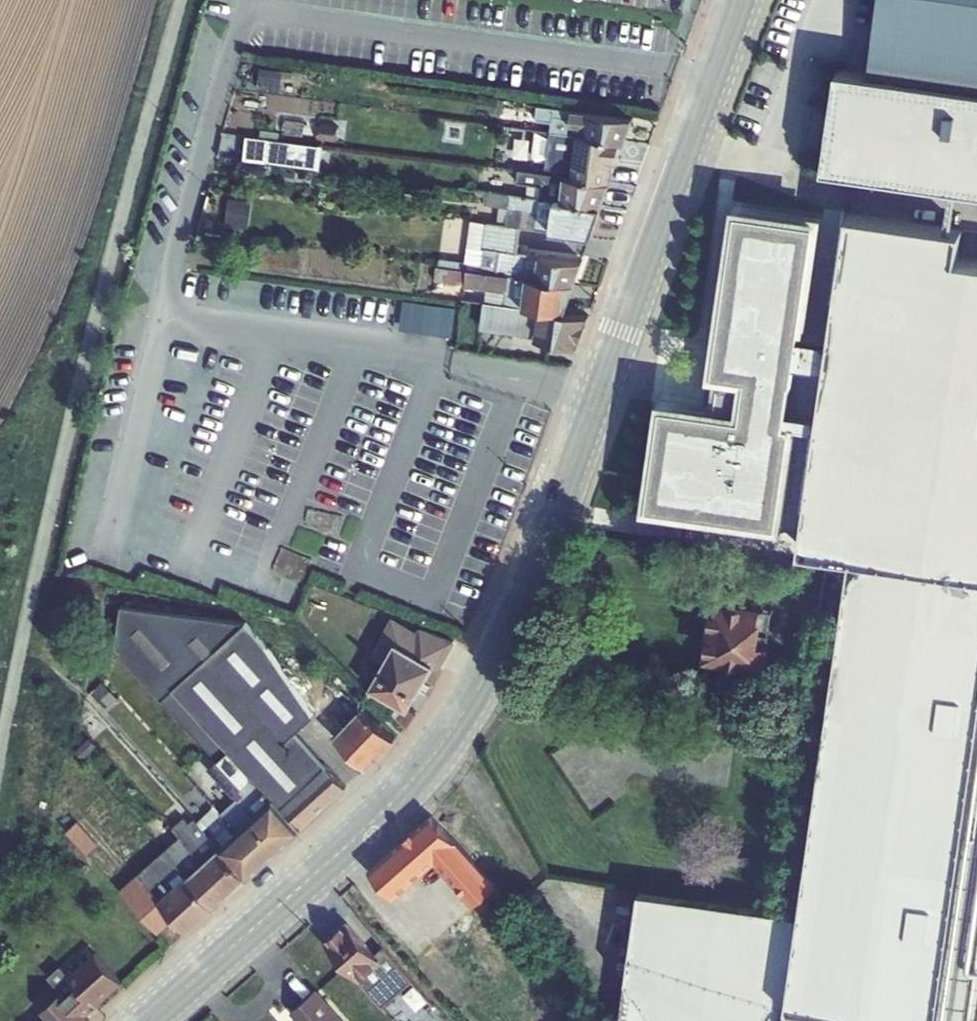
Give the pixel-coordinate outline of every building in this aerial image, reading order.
[(820,159),(976,181),(976,0),(882,0),(870,84),(832,78),(820,159)] [(257,86),(280,90),(283,70),(260,66),(257,86)] [(552,129),(578,133),(587,134),(591,110),(572,108),(553,105),(529,103),(527,118),(553,121),(552,129)] [(587,134),(621,139),(625,140),(633,116),(591,110),(587,134)] [(547,161),(552,129),(535,131),(533,155),(536,159),(547,161)] [(578,133),(552,129),(547,161),(547,166),(573,170),(578,133)] [(573,170),(573,175),(611,181),(614,158),(619,158),(621,139),(587,134),(578,133),(573,170)] [(242,154),(262,157),(264,140),(244,138),(242,154)] [(557,198),(562,199),(565,174),(534,171),(519,169),(516,193),(557,198)] [(565,174),(562,199),(602,205),(611,181),(573,175),(565,174)] [(498,222),(521,225),(552,230),(557,198),(516,193),(476,189),(475,194),(485,195),(484,203),(500,205),(498,222)] [(790,408),(820,203),(733,190),(708,366),(716,367),(712,396),(663,389),(647,504),(783,523),(800,409),(790,408)] [(226,222),(248,225),(251,200),(229,198),(226,222)] [(557,198),(552,230),(592,234),(602,205),(562,199),(557,198)] [(965,253),(969,223),(850,206),(807,507),(860,515),(852,571),(826,568),(820,611),(846,615),(805,902),(638,879),(615,1020),(976,1020),(976,255),(965,253)] [(160,207),(157,221),(168,223),(171,209),(160,207)] [(528,275),(537,276),(540,254),(540,252),(519,249),(521,225),(498,222),(487,221),(471,219),(465,260),(440,257),(440,265),(467,269),(467,268),(528,275)] [(243,251),(252,251),(252,241),(243,240),(243,251)] [(537,276),(575,281),(583,259),(540,254),(537,276)] [(265,268),(278,270),(279,259),(267,258),(265,268)] [(486,301),(524,306),(528,275),(467,268),(467,269),(440,265),(436,265),(435,279),(465,283),(465,285),(487,287),(486,301)] [(538,308),(565,312),(575,283),(575,281),(537,276),(528,275),(524,306),(538,308)] [(481,325),(535,333),(538,308),(524,306),(486,301),(485,300),(481,325)] [(460,334),(461,304),(414,302),(412,332),(460,334)] [(565,312),(538,308),(535,333),(534,339),(580,345),(590,314),(565,312)] [(583,533),(600,535),(602,521),(589,517),(583,533)] [(713,597),(704,658),(768,667),(772,642),(768,642),(770,631),(769,631),(772,609),(762,608),(762,604),(713,597)] [(255,775),(274,796),(302,826),(346,786),(296,730),(314,714),(267,644),(261,638),(252,627),(246,621),(122,605),(116,647),(218,759),(243,786),(255,775)] [(397,640),(434,663),(433,664),(439,667),(454,641),(421,628),(418,633),(395,620),(373,656),(365,651),(350,675),(364,684),(368,677),(374,680),(397,640)] [(400,703),(408,707),(433,664),(434,663),(397,640),(374,680),(371,686),(400,703)] [(94,688),(110,705),(118,698),(103,680),(94,688)] [(333,718),(342,727),(362,707),(350,692),(340,702),(344,706),(333,718)] [(408,707),(400,703),(393,712),(408,725),(417,712),(408,707)] [(383,726),(362,707),(342,727),(334,736),(367,766),(395,737),(383,726)] [(90,736),(91,737),(105,726),(96,715),(82,726),(90,736)] [(392,718),(383,726),(395,737),(402,729),(392,718)] [(91,737),(90,736),(76,749),(84,757),(97,744),(91,737)] [(241,801),(254,815),(274,796),(255,775),(243,786),(218,759),(207,768),(236,800),(238,798),(241,801)] [(66,794),(66,784),(68,777),(53,773),(50,786),(63,790),(66,794)] [(801,794),(798,810),(809,811),(811,795),(801,794)] [(254,815),(281,845),(302,826),(274,796),(254,815)] [(198,820),(221,846),(254,815),(241,801),(238,806),(226,816),(222,811),(213,820),(206,812),(198,820)] [(369,869),(394,897),(435,861),(474,905),(475,903),(497,884),(457,840),(456,841),(431,814),(369,869)] [(221,846),(248,875),(281,845),(254,815),(221,846)] [(173,825),(204,861),(221,846),(198,820),(195,817),(189,821),(184,816),(173,825)] [(187,873),(189,875),(204,861),(173,825),(171,822),(160,833),(177,850),(171,855),(187,873)] [(204,861),(230,891),(248,875),(221,846),(204,861)] [(149,885),(159,897),(187,873),(171,855),(166,850),(156,858),(167,870),(149,885)] [(189,875),(215,905),(230,891),(204,861),(189,875)] [(187,873),(159,897),(189,929),(215,905),(189,875),(187,873)] [(509,899),(497,884),(475,903),(490,916),(509,899)] [(33,916),(31,930),(37,931),(39,917),(33,916)] [(358,980),(383,958),(376,951),(347,919),(323,941),(358,980)] [(383,958),(358,980),(382,1006),(412,978),(382,945),(376,951),(383,958)] [(80,974),(103,999),(124,981),(95,950),(68,976),(72,981),(80,974)] [(49,980),(59,987),(65,978),(55,970),(49,980)] [(64,987),(91,1018),(107,1004),(103,999),(80,974),(72,981),(64,987)] [(91,1018),(64,987),(41,1009),(47,1017),(42,1020),(87,1020),(91,1018)] [(317,987),(290,1011),(299,1020),(346,1020),(317,987)] [(47,1017),(41,1009),(34,1013),(33,1020),(42,1020),(47,1017)]
